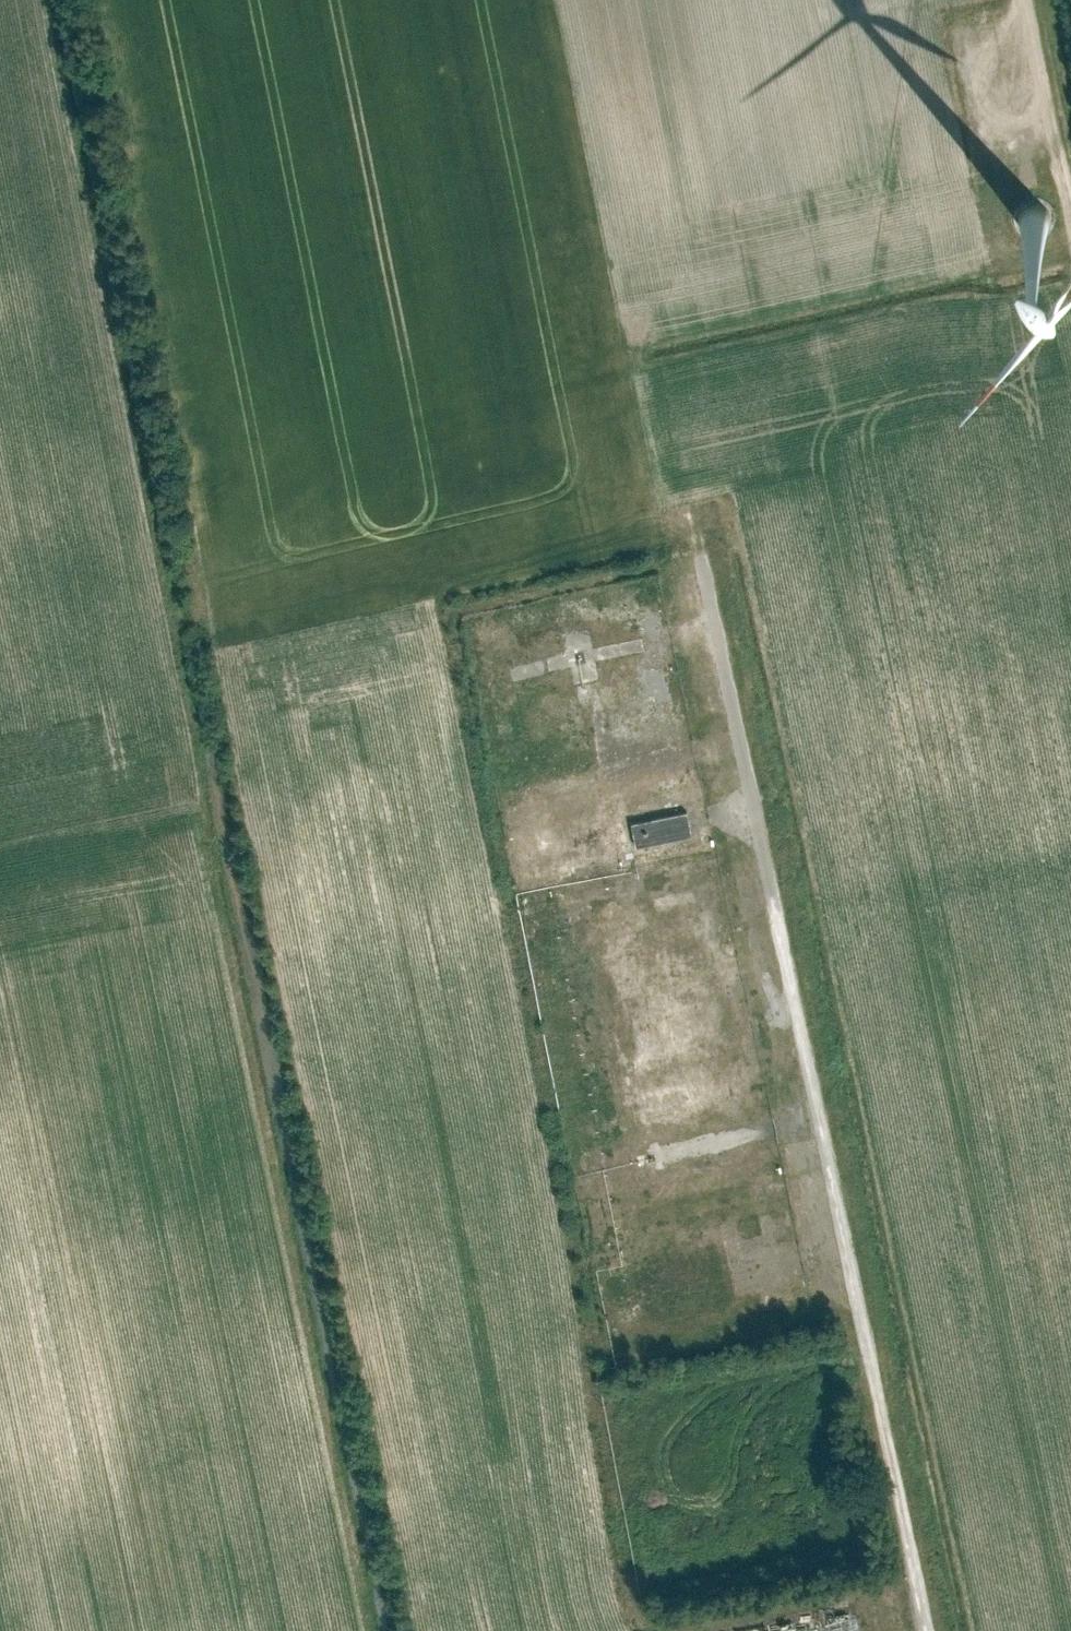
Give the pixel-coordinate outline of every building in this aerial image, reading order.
[(639,820),(644,845),(692,835),(686,810),(639,820)]
